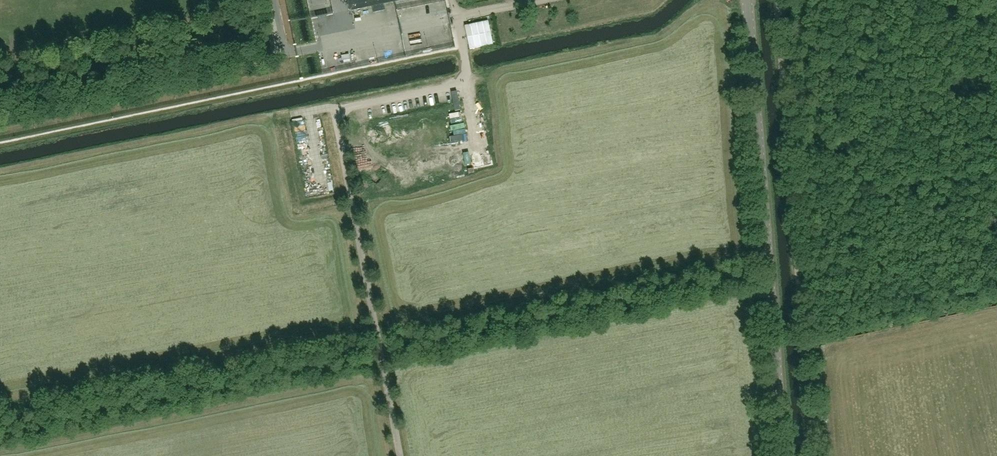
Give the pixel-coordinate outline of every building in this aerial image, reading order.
[(352,12),(412,0),(349,0),(352,12)] [(479,24),(479,33),(495,32),(495,23),(479,24)] [(479,43),(481,51),(492,48),(490,40),(479,43)] [(296,134),(308,134),(307,125),(296,125),(296,134)]
